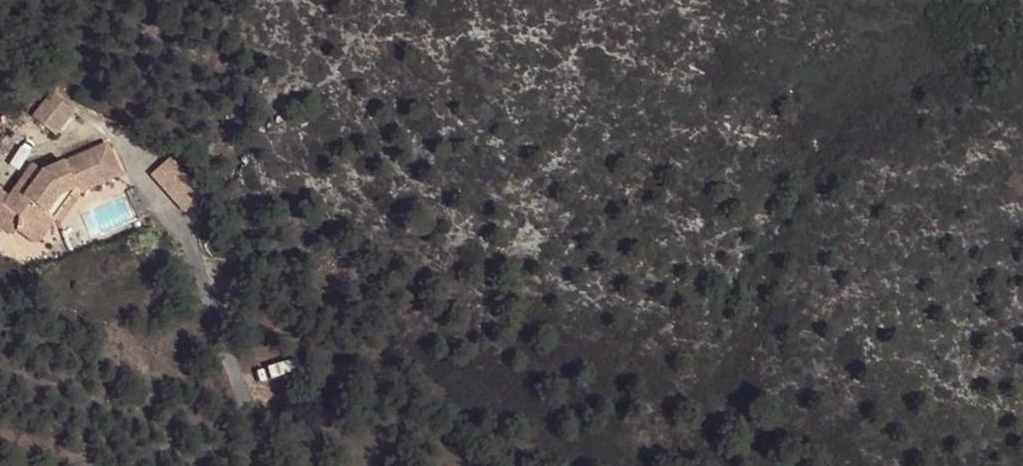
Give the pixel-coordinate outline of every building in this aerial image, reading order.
[(54,134),(72,111),(51,94),(33,117),(54,134)] [(60,198),(77,190),(79,193),(120,174),(106,143),(42,172),(32,165),(8,198),(0,193),(0,209),(3,205),(21,218),(19,220),(18,232),(33,242),(38,242),(41,240),(56,220),(48,215),(60,198)] [(48,215),(56,220),(60,224),(81,196),(79,193),(77,190),(60,198),(48,215)] [(18,232),(19,220),(21,218),(3,205),(0,209),(0,229),(7,235),(18,232)]
